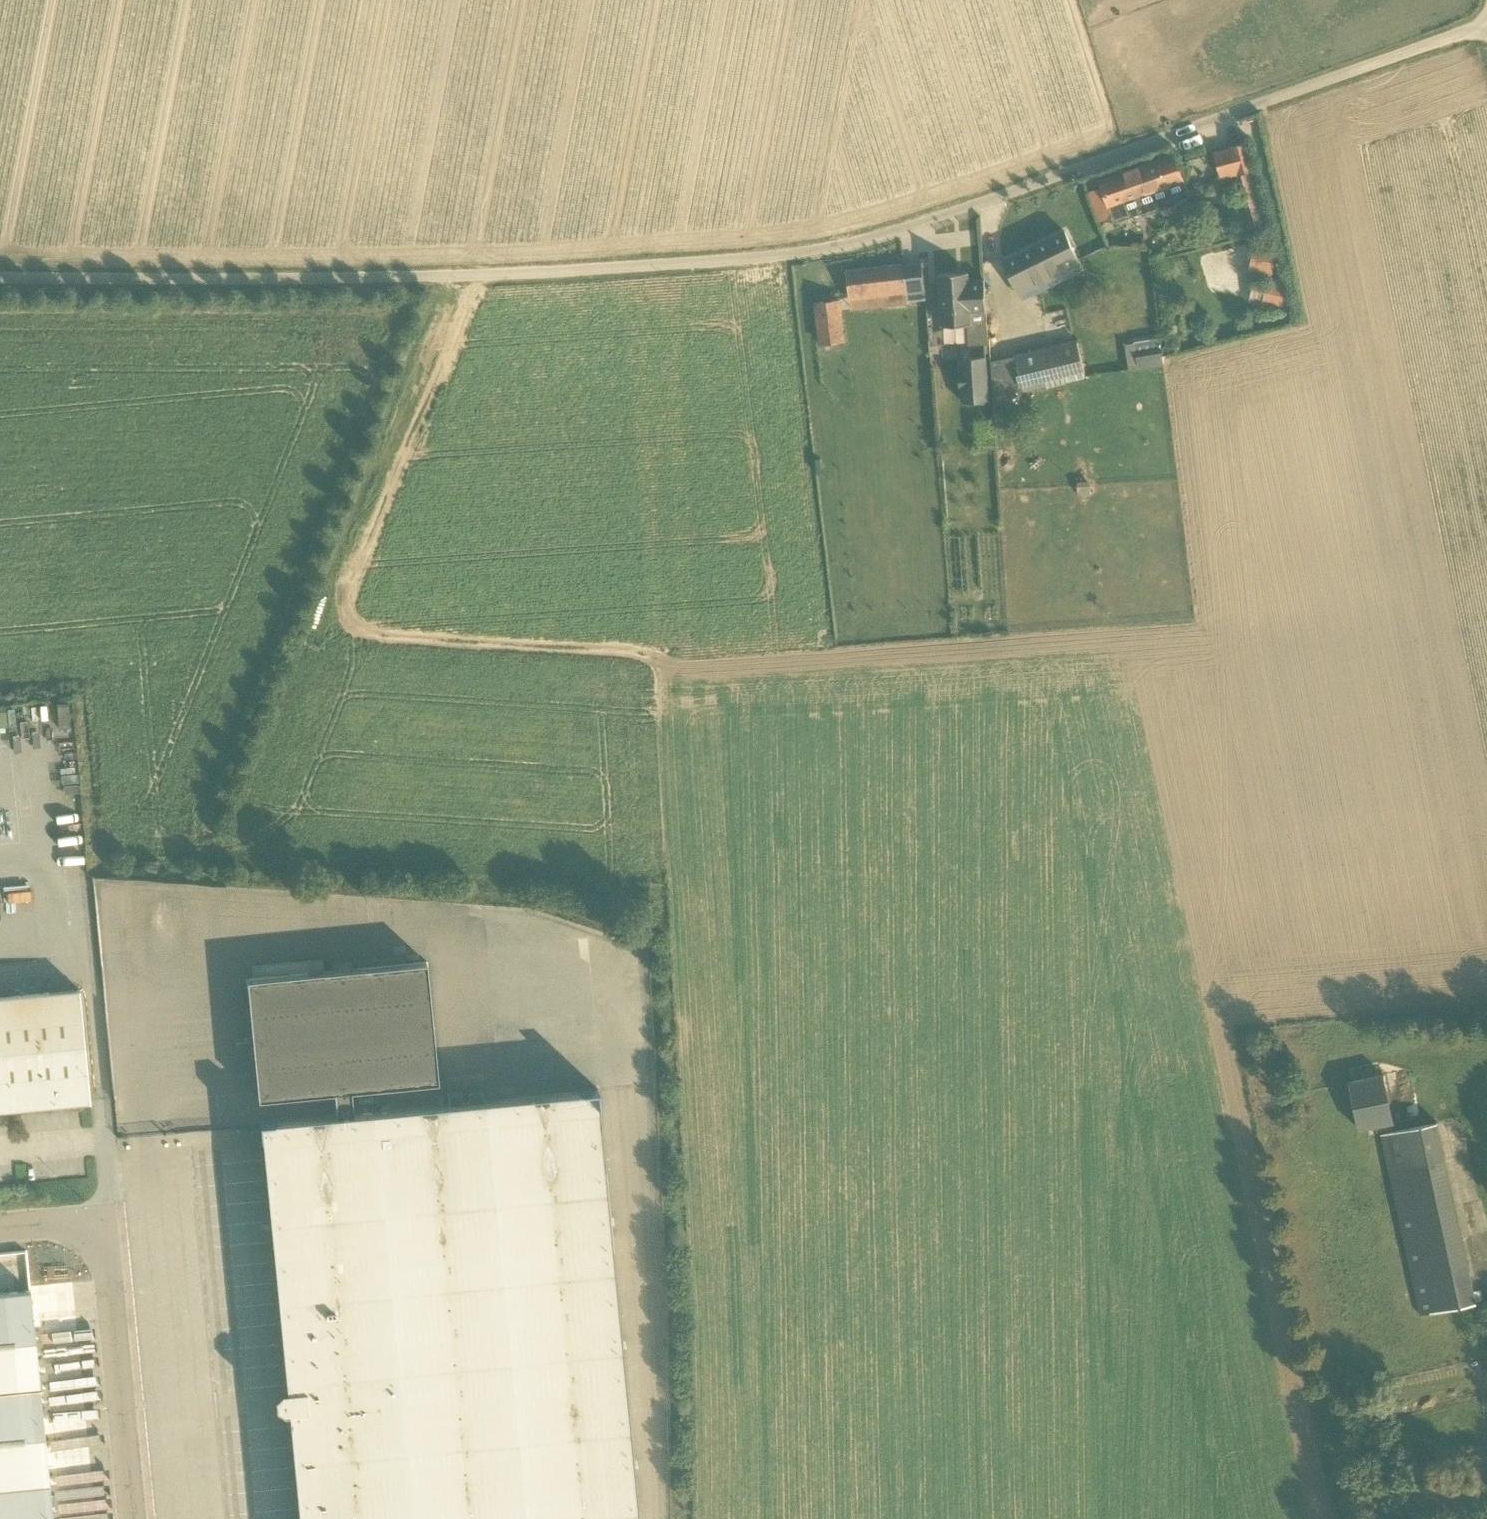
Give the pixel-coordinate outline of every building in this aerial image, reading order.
[(1272,227),(1256,170),(1248,142),(1231,147),(1231,148),(1216,152),(1223,178),(1236,175),(1252,233),(1272,227)] [(1142,215),(1172,205),(1166,187),(1184,180),(1175,153),(1100,179),(1110,206),(1136,197),(1142,215)] [(1016,287),(1026,283),(1076,258),(1065,231),(1005,261),(1016,287)] [(1277,265),(1281,250),(1259,243),(1254,258),(1251,272),(1271,277),(1273,278),(1277,265)] [(923,263),(904,265),(908,293),(909,302),(927,299),(923,263)] [(851,300),(908,293),(904,265),(847,272),(851,300)] [(969,279),(969,271),(939,273),(942,324),(968,322),(969,344),(988,343),(985,278),(969,279)] [(1284,312),(1287,298),(1267,293),(1263,307),(1284,312)] [(821,343),(845,341),(840,300),(816,303),(821,343)] [(1151,340),(1152,350),(1154,368),(1164,367),(1162,356),(1160,339),(1151,340)] [(1024,391),(1087,376),(1078,340),(1016,355),(1024,391)] [(962,401),(989,400),(987,355),(959,356),(962,401)] [(15,725),(14,709),(0,710),(0,726),(15,725)] [(267,1182),(300,1518),(641,1518),(598,1090),(523,1098),(356,1114),(353,1090),(442,1081),(430,961),(250,979),(261,1098),(337,1091),(340,1115),(284,1120),(283,1119),(260,1122),(262,1145),(264,1145),(267,1182)] [(91,1101),(81,987),(0,995),(0,1110),(91,1101)] [(1361,1075),(1364,1126),(1401,1124),(1398,1073),(1361,1075)] [(1420,1315),(1477,1303),(1439,1122),(1381,1135),(1420,1315)] [(46,1443),(31,1291),(0,1294),(0,1447),(46,1443)] [(46,1443),(0,1447),(0,1518),(54,1518),(46,1443)] [(290,1506),(234,1507),(234,1515),(266,1514),(266,1518),(290,1518),(290,1506)]
